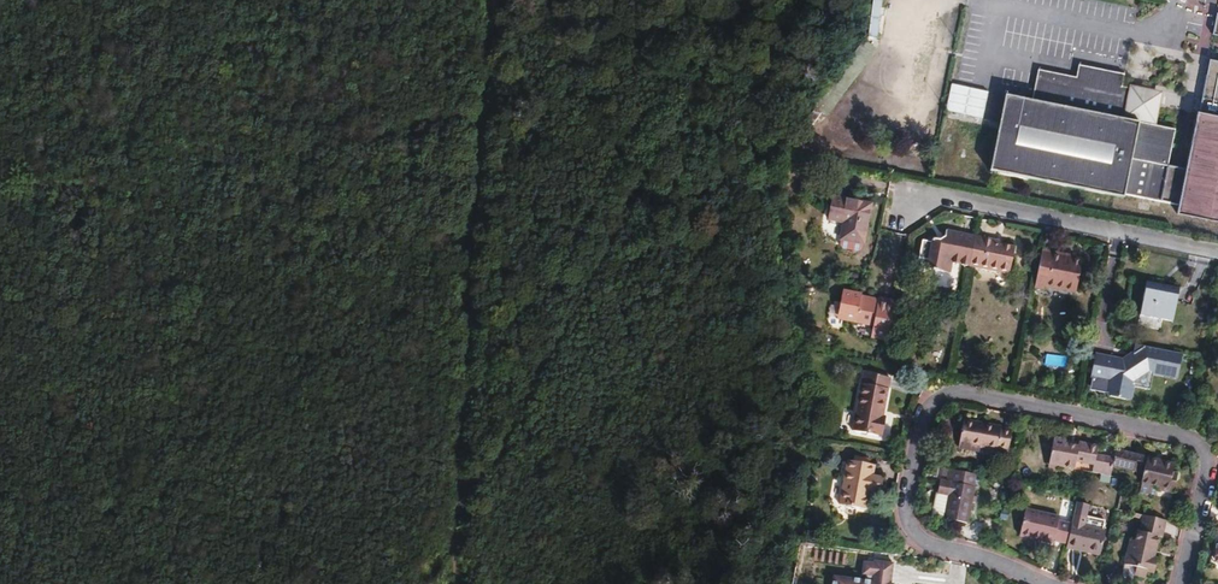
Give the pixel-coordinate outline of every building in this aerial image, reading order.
[(868,37),(879,38),(881,0),(870,0),(868,37)] [(853,54),(865,62),(874,48),(862,40),(853,54)] [(1197,111),(1217,115),(1217,60),(1208,58),(1197,111)] [(1040,73),(1034,104),(1008,98),(993,173),(1126,200),(1127,196),(1163,204),(1177,132),(1155,127),(1161,97),(1124,89),(1126,77),(1081,68),(1079,81),(1073,80),(1040,73)] [(982,118),(986,91),(948,85),(944,112),(982,118)] [(1197,111),(1175,219),(1217,228),(1217,115),(1197,111)] [(844,242),(867,247),(875,208),(836,201),(832,222),(848,226),(844,242)] [(933,258),(931,267),(948,271),(950,260),(958,261),(975,265),(981,235),(952,229),(950,236),(943,239),(938,238),(937,241),(933,258)] [(1015,272),(1021,245),(1001,241),(1001,239),(981,235),(975,265),(1015,272)] [(937,241),(928,239),(924,256),(933,258),(937,241)] [(867,247),(844,242),(843,248),(846,252),(862,255),(866,252),(867,247)] [(1078,291),(1085,259),(1074,256),(1063,254),(1064,252),(1046,249),(1038,286),(1048,288),(1049,285),(1078,291)] [(950,260),(948,271),(955,273),(958,261),(950,260)] [(1182,289),(1150,283),(1143,316),(1156,319),(1157,313),(1176,317),(1182,289)] [(876,336),(888,339),(896,301),(883,298),(882,303),(866,300),(861,299),(862,294),(848,291),(844,308),(850,309),(848,319),(861,322),(878,326),(876,336)] [(893,340),(901,302),(896,301),(888,339),(893,340)] [(850,309),(844,308),(842,318),(848,319),(850,309)] [(1093,393),(1133,401),(1135,388),(1153,392),(1156,376),(1180,381),(1185,357),(1145,348),(1124,361),(1101,357),(1093,393)] [(884,373),(858,368),(847,425),(876,431),(880,412),(876,411),(884,373)] [(971,442),(996,447),(1001,425),(963,418),(958,444),(970,447),(971,442)] [(1009,426),(1001,425),(996,447),(1005,448),(1009,426)] [(1049,455),(1057,456),(1056,464),(1073,467),(1075,460),(1092,463),(1091,471),(1110,475),(1113,462),(1111,462),(1112,457),(1096,454),(1098,444),(1079,441),(1078,445),(1065,442),(1066,438),(1053,436),(1049,455)] [(1142,483),(1143,483),(1160,487),(1160,490),(1174,493),(1178,474),(1173,472),(1175,463),(1147,456),(1147,458),(1137,456),(1137,452),(1116,447),(1113,462),(1134,468),(1135,465),(1145,467),(1142,483)] [(1055,467),(1056,464),(1057,456),(1049,455),(1047,466),(1055,467)] [(865,507),(869,488),(869,484),(875,484),(877,473),(872,472),(874,462),(847,457),(838,502),(865,507)] [(975,486),(973,486),(976,473),(949,467),(947,480),(941,479),(933,515),(967,522),(975,486)] [(875,484),(869,484),(869,488),(879,490),(883,474),(877,473),(875,484)] [(1160,487),(1143,483),(1141,492),(1159,496),(1160,490),(1160,487)] [(1067,539),(1065,546),(1080,549),(1080,546),(1099,550),(1105,528),(1102,528),(1104,519),(1085,514),(1088,503),(1076,501),(1073,511),(1071,520),(1067,539)] [(1067,539),(1071,520),(1058,517),(1059,513),(1026,505),(1020,532),(1054,540),(1054,536),(1067,539)] [(1130,538),(1124,562),(1133,565),(1137,566),(1135,574),(1145,576),(1146,570),(1153,572),(1156,558),(1149,556),(1152,545),(1156,546),(1159,535),(1161,536),(1165,519),(1143,514),(1139,530),(1137,530),(1135,539),(1130,538)] [(893,583),(895,561),(876,559),(875,561),(865,560),(864,573),(867,574),(866,579),(835,575),(834,583),(887,583),(888,582),(893,583)] [(1137,566),(1124,562),(1120,576),(1134,579),(1135,574),(1137,566)]
